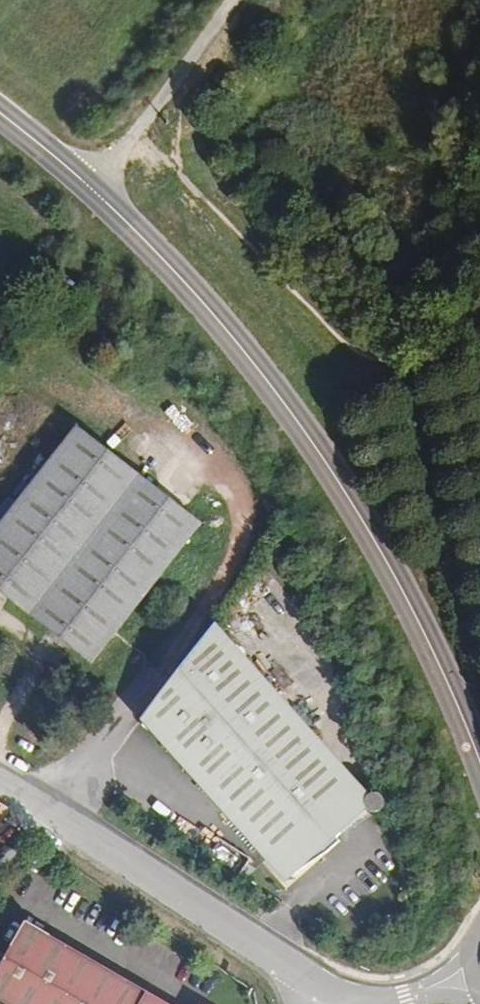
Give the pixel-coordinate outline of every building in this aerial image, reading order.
[(92,663),(201,524),(76,427),(0,526),(0,592),(92,663)] [(351,696),(265,596),(225,635),(312,732),(351,696)] [(269,860),(281,874),(293,887),(330,854),(343,843),(375,814),(372,813),(371,812),(378,806),(372,799),(312,732),(225,635),(218,627),(186,667),(176,681),(144,721),(210,795),(269,860)] [(372,799),(378,806),(371,812),(372,813),(375,814),(378,814),(383,810),(384,807),(384,803),(381,799),(378,797),(373,796),(372,799)] [(10,810),(0,804),(0,822),(10,810)] [(110,970),(26,922),(0,966),(0,1003),(91,1003),(110,970)] [(110,970),(91,1003),(168,1003),(110,970)]
